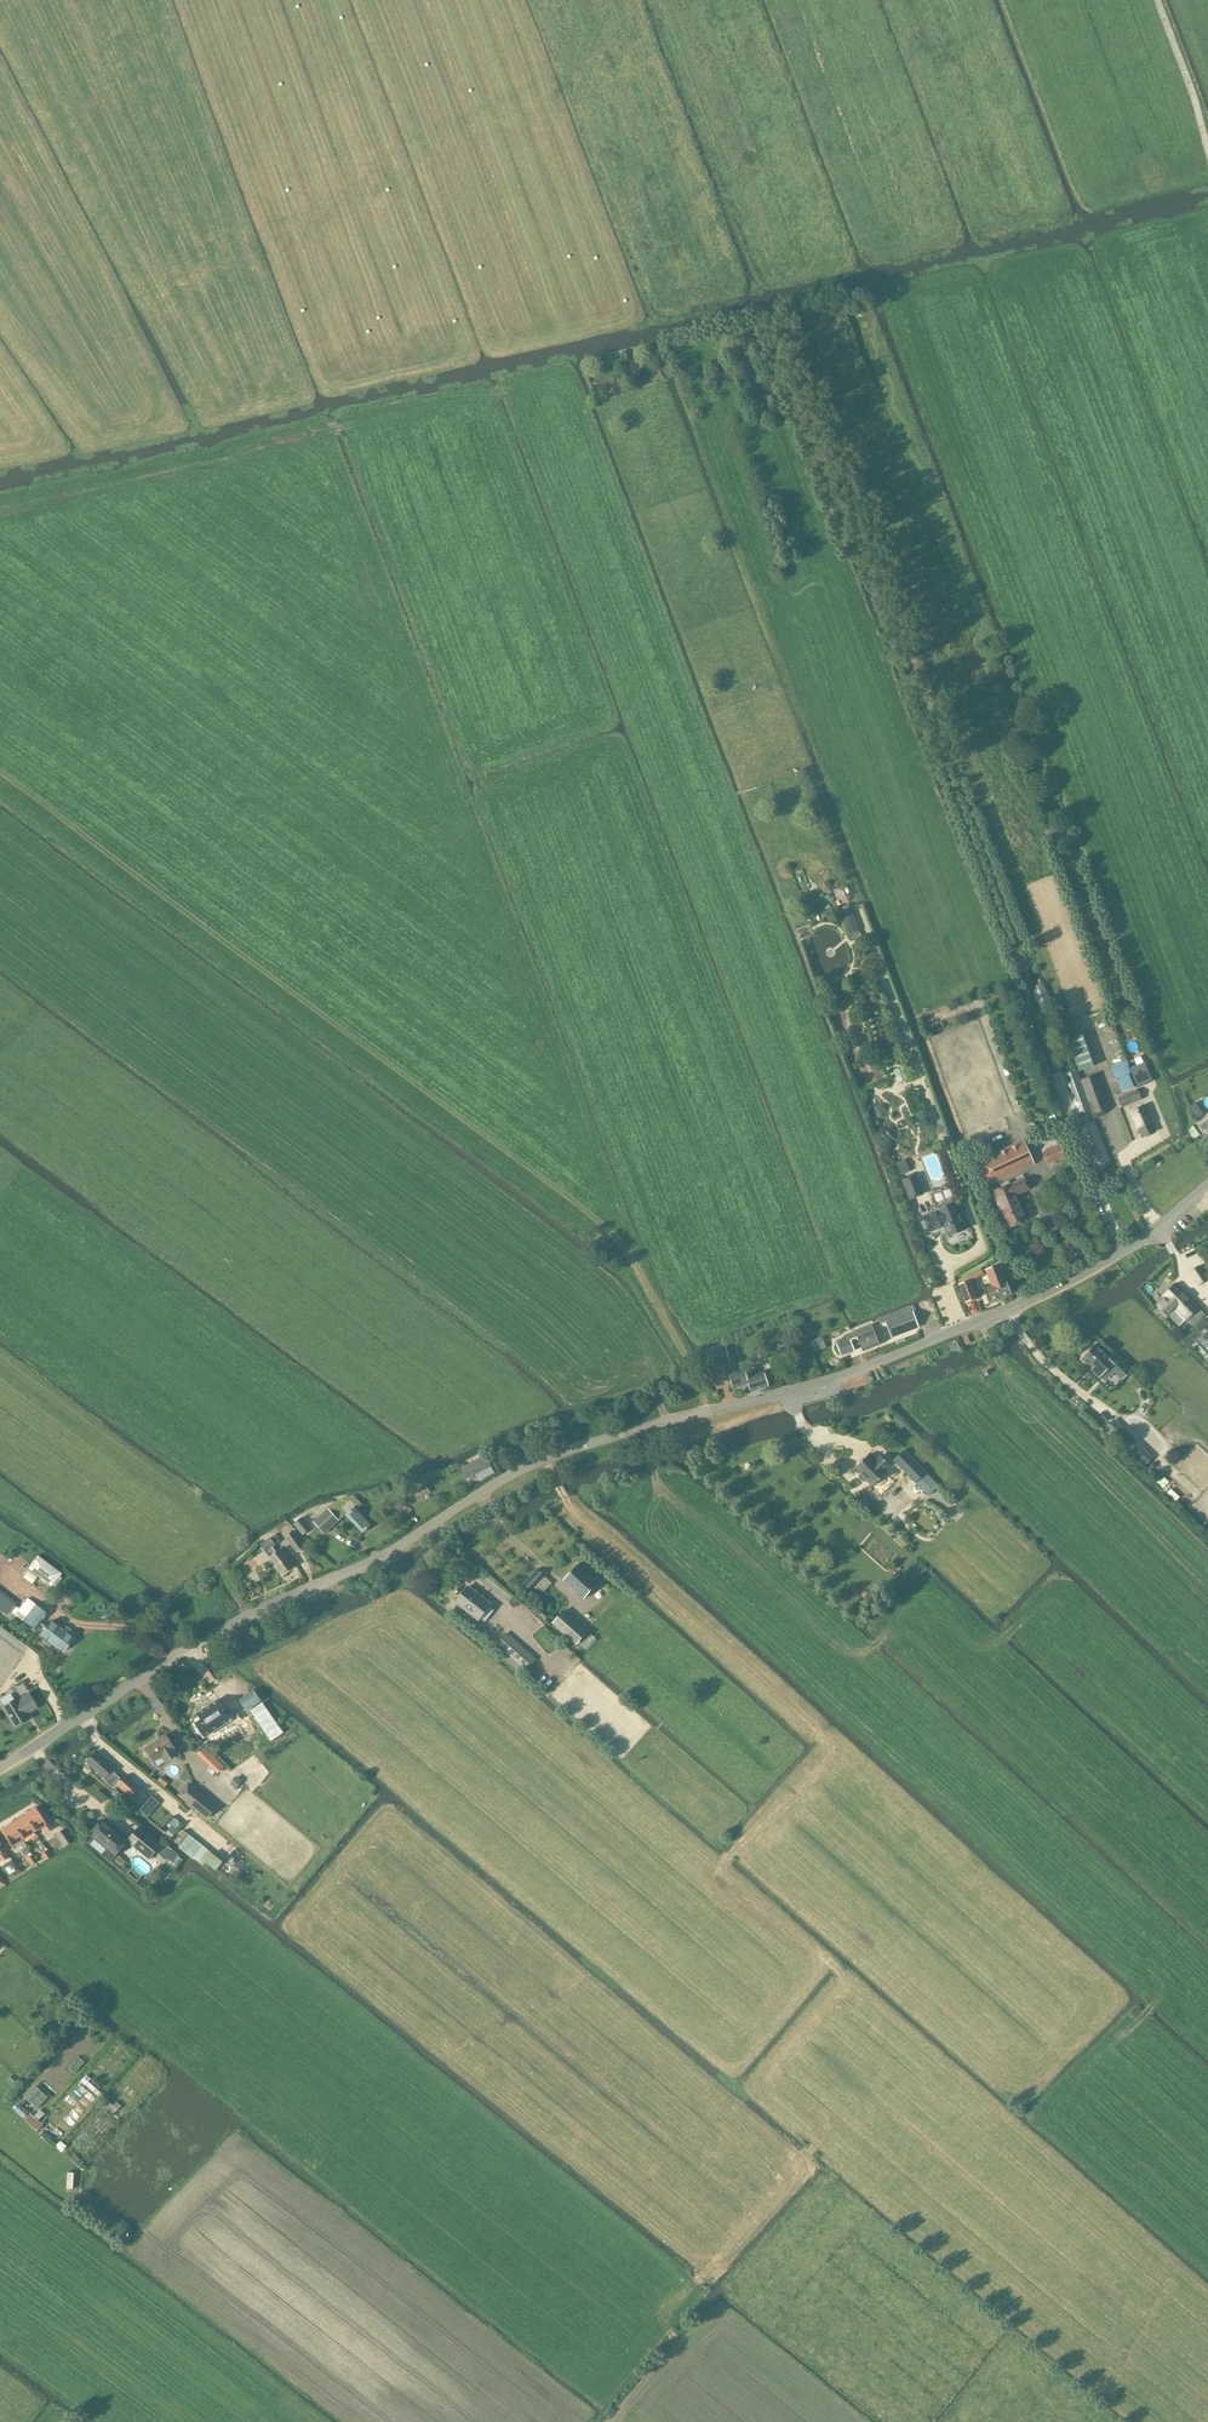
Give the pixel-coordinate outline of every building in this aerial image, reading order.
[(1055,825),(1047,828),(1049,833),(1050,837),(1058,834),(1056,830),(1055,825)] [(860,930),(852,909),(841,913),(849,934),(860,930)] [(827,992),(826,1000),(834,1001),(835,993),(827,992)] [(1040,994),(1038,995),(1041,1004),(1048,1002),(1045,993),(1040,994)] [(1081,1033),(1067,1038),(1079,1071),(1093,1065),(1081,1033)] [(1111,1065),(1121,1092),(1135,1087),(1125,1059),(1111,1065)] [(1077,1071),(1066,1075),(1078,1110),(1090,1106),(1081,1080),(1077,1071)] [(1097,1074),(1081,1080),(1093,1114),(1109,1108),(1097,1074)] [(1137,1089),(1118,1097),(1123,1108),(1142,1099),(1137,1089)] [(1189,1107),(1197,1118),(1203,1114),(1195,1103),(1189,1107)] [(1141,1137),(1155,1131),(1145,1106),(1131,1112),(1141,1137)] [(1095,1167),(1109,1161),(1093,1121),(1078,1127),(1095,1167)] [(1199,1127),(1204,1135),(1207,1133),(1207,1121),(1199,1127)] [(1047,1164),(1065,1156),(1060,1145),(1057,1146),(1052,1135),(1037,1141),(1047,1164)] [(1022,1141),(975,1163),(985,1185),(1032,1164),(1022,1141)] [(910,1171),(905,1159),(895,1163),(899,1176),(910,1171)] [(910,1199),(923,1194),(916,1175),(902,1180),(910,1199)] [(1024,1180),(994,1192),(1010,1227),(1025,1220),(1014,1195),(1028,1190),(1024,1180)] [(938,1211),(923,1216),(929,1232),(944,1226),(948,1236),(965,1229),(955,1202),(953,1203),(953,1201),(950,1200),(946,1202),(945,1204),(946,1206),(937,1209),(938,1211)] [(992,1286),(984,1289),(989,1302),(1011,1293),(1006,1280),(1005,1281),(999,1265),(986,1270),(992,1286)] [(1199,1285),(1207,1279),(1199,1266),(1190,1272),(1199,1285)] [(981,1269),(969,1277),(972,1282),(984,1274),(981,1269)] [(959,1284),(962,1290),(966,1302),(976,1298),(970,1280),(959,1284)] [(1188,1297),(1175,1284),(1163,1295),(1165,1297),(1157,1305),(1168,1316),(1169,1315),(1176,1309),(1188,1297)] [(1188,1297),(1176,1309),(1169,1315),(1179,1326),(1186,1319),(1193,1326),(1205,1315),(1188,1297)] [(891,1337),(917,1326),(911,1311),(885,1322),(891,1337)] [(1182,1339),(1189,1348),(1191,1347),(1193,1345),(1197,1342),(1207,1354),(1207,1324),(1204,1319),(1183,1337),(1182,1339)] [(849,1339),(836,1344),(840,1355),(854,1350),(852,1346),(860,1343),(863,1351),(880,1345),(873,1326),(856,1332),(847,1335),(849,1339)] [(819,1339),(810,1342),(813,1352),(822,1349),(819,1339)] [(1095,1344),(1081,1359),(1088,1366),(1100,1378),(1110,1367),(1123,1380),(1131,1371),(1114,1354),(1110,1358),(1095,1344)] [(710,1367),(729,1361),(725,1347),(706,1353),(710,1367)] [(751,1391),(768,1386),(763,1372),(746,1377),(744,1369),(728,1373),(733,1388),(748,1383),(751,1391)] [(1142,1468),(1152,1458),(1113,1420),(1103,1431),(1142,1468)] [(904,1450),(893,1461),(914,1483),(925,1472),(904,1450)] [(887,1472),(884,1470),(889,1465),(880,1456),(874,1462),(868,1455),(854,1468),(860,1474),(858,1476),(864,1482),(866,1481),(872,1487),(887,1472)] [(486,1456),(469,1465),(478,1481),(494,1473),(486,1456)] [(1166,1488),(1170,1484),(1162,1477),(1158,1482),(1166,1488)] [(418,1501),(432,1492),(427,1485),(414,1494),(418,1501)] [(335,1503),(329,1509),(335,1516),(342,1509),(345,1513),(363,1532),(372,1524),(359,1508),(362,1505),(354,1496),(342,1498),(336,1504),(335,1503)] [(324,1534),(339,1521),(328,1508),(313,1522),(324,1534)] [(311,1528),(302,1517),(293,1525),(303,1536),(311,1528)] [(294,1532),(286,1537),(297,1553),(305,1547),(294,1532)] [(275,1534),(260,1545),(281,1574),(293,1565),(282,1548),(277,1552),(273,1547),(280,1541),(275,1534)] [(61,1573),(38,1555),(28,1569),(52,1586),(61,1573)] [(583,1599),(597,1583),(577,1564),(562,1580),(583,1599)] [(531,1591),(544,1576),(536,1569),(523,1583),(531,1591)] [(205,1586),(215,1583),(214,1577),(204,1580),(205,1586)] [(467,1586),(455,1602),(478,1620),(490,1604),(467,1586)] [(1,1608),(9,1615),(18,1604),(0,1590),(0,1609),(1,1608)] [(513,1598),(509,1603),(514,1607),(518,1602),(513,1598)] [(72,1638),(75,1634),(66,1626),(62,1630),(50,1621),(44,1629),(39,1624),(47,1614),(27,1599),(15,1614),(34,1629),(34,1630),(62,1652),(73,1638),(72,1638)] [(552,1623),(575,1643),(586,1631),(575,1621),(573,1623),(561,1613),(552,1623)] [(527,1669),(534,1661),(504,1634),(497,1643),(527,1669)] [(591,1635),(581,1645),(588,1651),(598,1641),(591,1635)] [(247,1711),(261,1701),(254,1690),(239,1700),(247,1711)] [(16,1697),(2,1706),(14,1726),(28,1718),(25,1714),(29,1711),(30,1711),(36,1707),(28,1694),(17,1700),(16,1697)] [(207,1726),(227,1713),(218,1700),(198,1713),(207,1726)] [(146,1751),(146,1753),(146,1755),(148,1756),(150,1757),(152,1756),(155,1761),(159,1766),(166,1761),(178,1754),(174,1749),(175,1748),(166,1734),(146,1747),(148,1750),(146,1751)] [(203,1747),(197,1753),(206,1763),(213,1757),(203,1747)] [(96,1752),(87,1762),(105,1778),(104,1779),(113,1788),(121,1779),(115,1773),(115,1772),(113,1769),(114,1768),(96,1752)] [(132,1797),(140,1788),(126,1775),(118,1784),(132,1797)] [(192,1785),(182,1798),(207,1819),(214,1809),(205,1801),(207,1798),(192,1785)] [(148,1816),(161,1802),(153,1795),(140,1809),(148,1816)] [(23,1815),(33,1831),(42,1826),(46,1833),(52,1829),(44,1817),(41,1818),(34,1808),(23,1815)] [(22,1839),(33,1831),(23,1815),(12,1822),(22,1839)] [(89,1837),(86,1839),(91,1844),(90,1845),(102,1854),(110,1862),(111,1861),(113,1859),(116,1855),(128,1842),(121,1836),(102,1820),(90,1834),(91,1834),(89,1837)] [(22,1839),(12,1822),(0,1830),(11,1846),(22,1839)] [(55,1834),(63,1847),(72,1841),(64,1828),(55,1834)] [(146,1830),(136,1842),(153,1856),(163,1844),(146,1830)] [(184,1831),(175,1841),(179,1845),(188,1834),(184,1831)] [(190,1834),(179,1846),(193,1858),(194,1858),(203,1865),(206,1861),(216,1869),(223,1861),(213,1853),(190,1834)] [(165,1844),(158,1853),(166,1860),(173,1850),(165,1844)] [(41,1853),(45,1860),(51,1857),(46,1850),(41,1853)] [(27,1858),(31,1865),(36,1862),(32,1855),(27,1858)] [(119,1855),(115,1860),(122,1867),(127,1861),(119,1855)] [(85,2073),(79,2080),(98,2096),(101,2093),(88,2081),(91,2078),(85,2073)] [(11,2076),(7,2080),(12,2085),(15,2081),(11,2076)] [(109,2101),(106,2105),(114,2113),(121,2105),(117,2101),(113,2105),(109,2101)] [(21,2105),(15,2111),(23,2118),(29,2112),(21,2105)] [(40,2110),(34,2116),(39,2121),(44,2114),(40,2110)] [(31,2113),(25,2120),(37,2130),(42,2124),(39,2121),(34,2116),(31,2113)] [(61,2141),(56,2146),(61,2150),(66,2145),(61,2141)] [(74,2155),(71,2158),(80,2167),(84,2163),(74,2155)]
